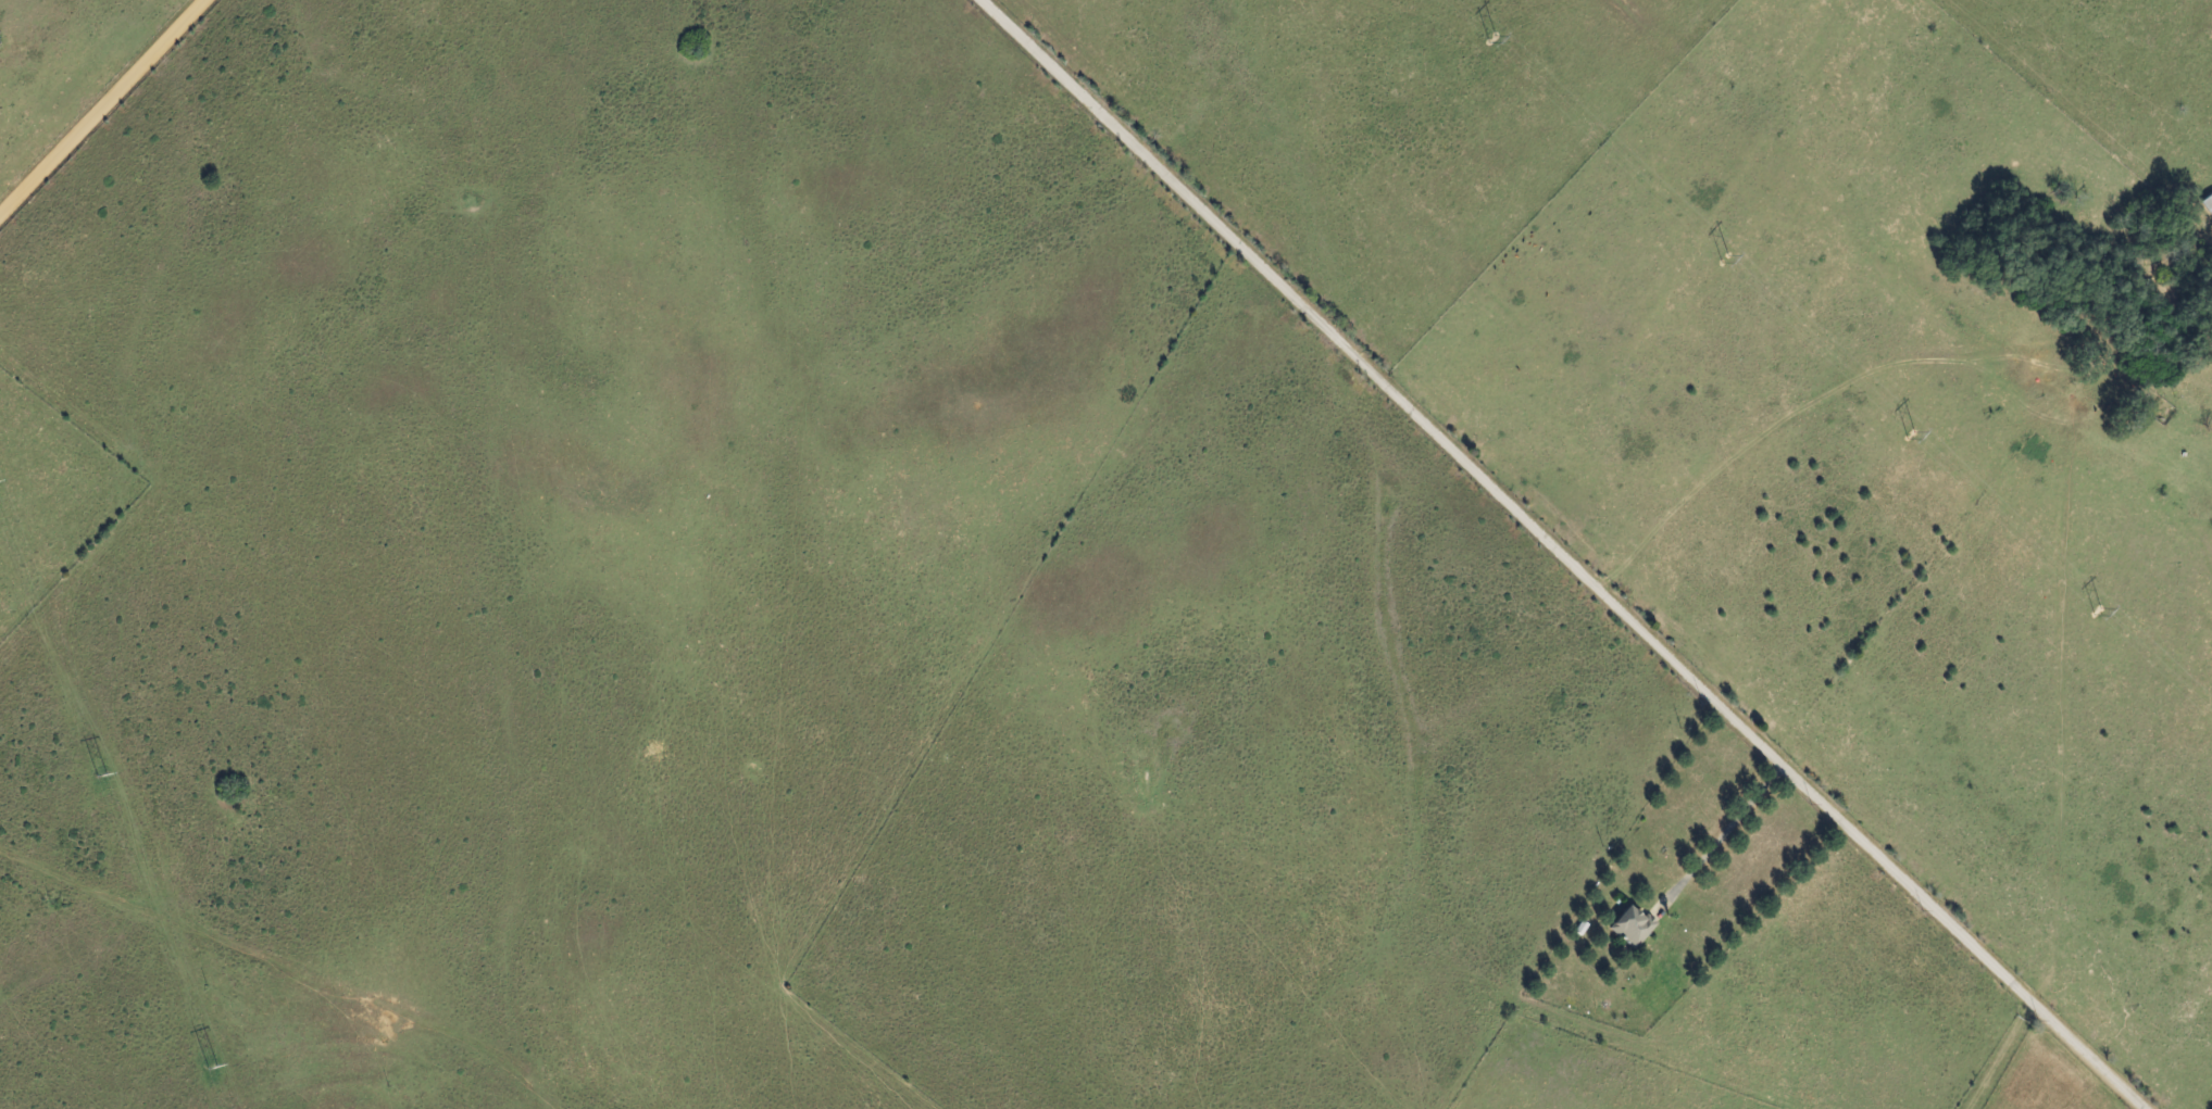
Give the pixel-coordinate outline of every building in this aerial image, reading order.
[(2211,215),(2211,195),(2203,201),(2211,215)] [(1627,911),(1610,931),(1610,934),(1615,941),(1620,941),(1632,952),(1635,948),(1637,950),(1655,929),(1651,924),(1646,919),(1641,924),(1627,911)]
